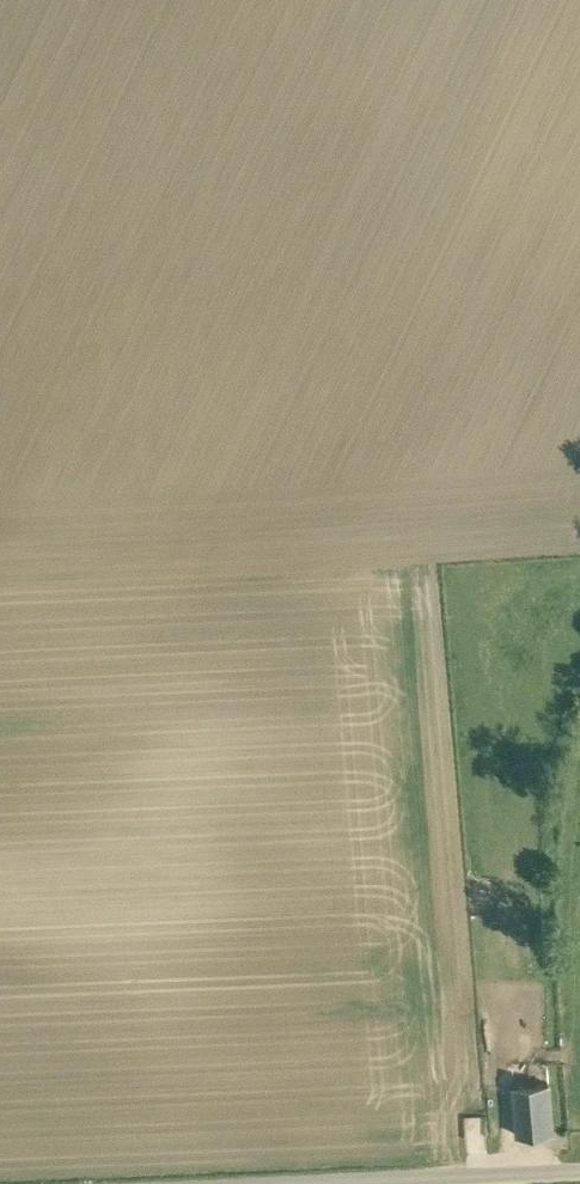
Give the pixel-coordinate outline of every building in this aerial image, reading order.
[(518,1141),(555,1140),(569,1119),(558,1054),(519,1086),(518,1141)]
